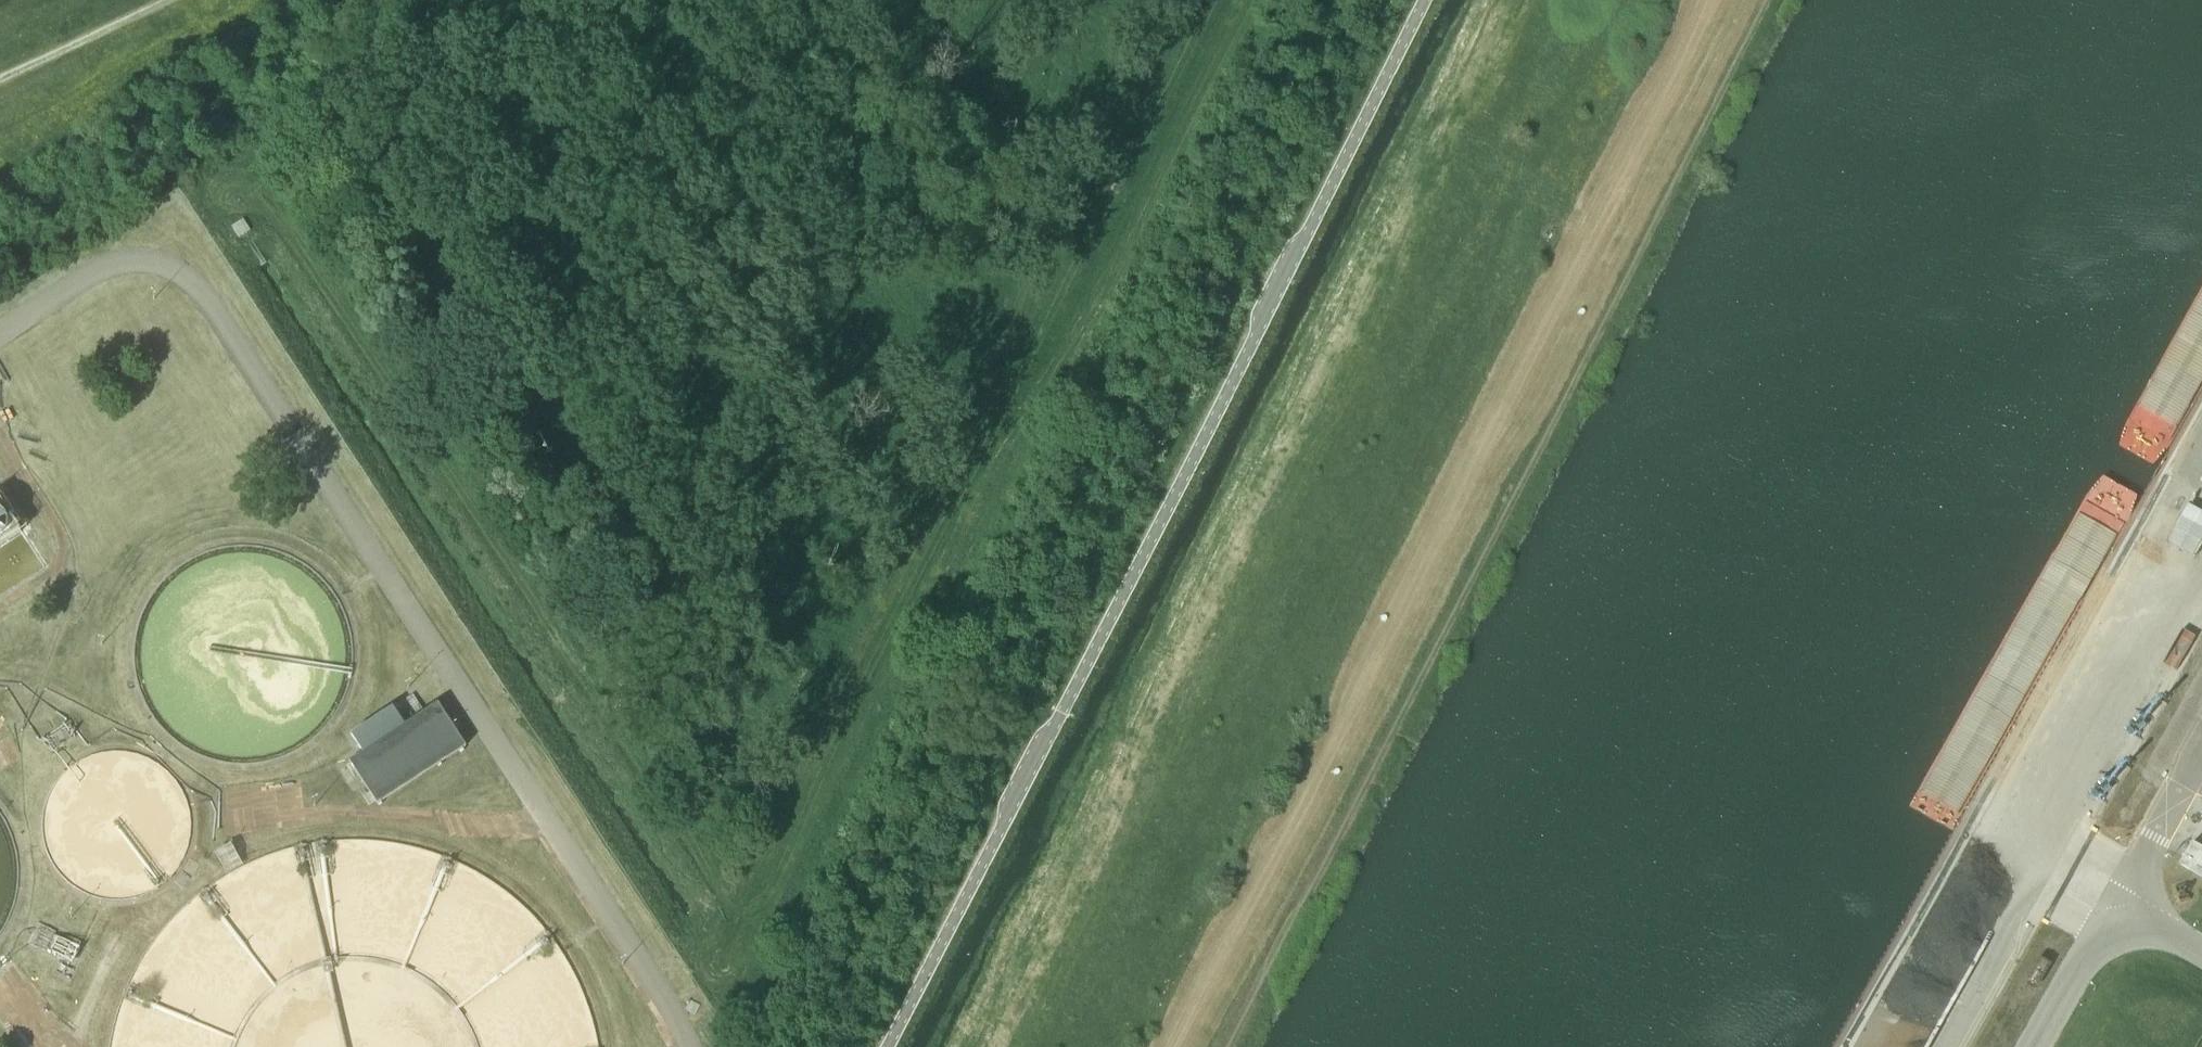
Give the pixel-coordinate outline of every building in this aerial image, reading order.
[(25,531),(0,494),(0,547),(25,531)] [(2201,540),(2201,502),(2186,497),(2172,537),(2200,547),(2201,540)] [(349,762),(377,804),(465,746),(436,703),(349,762)]
